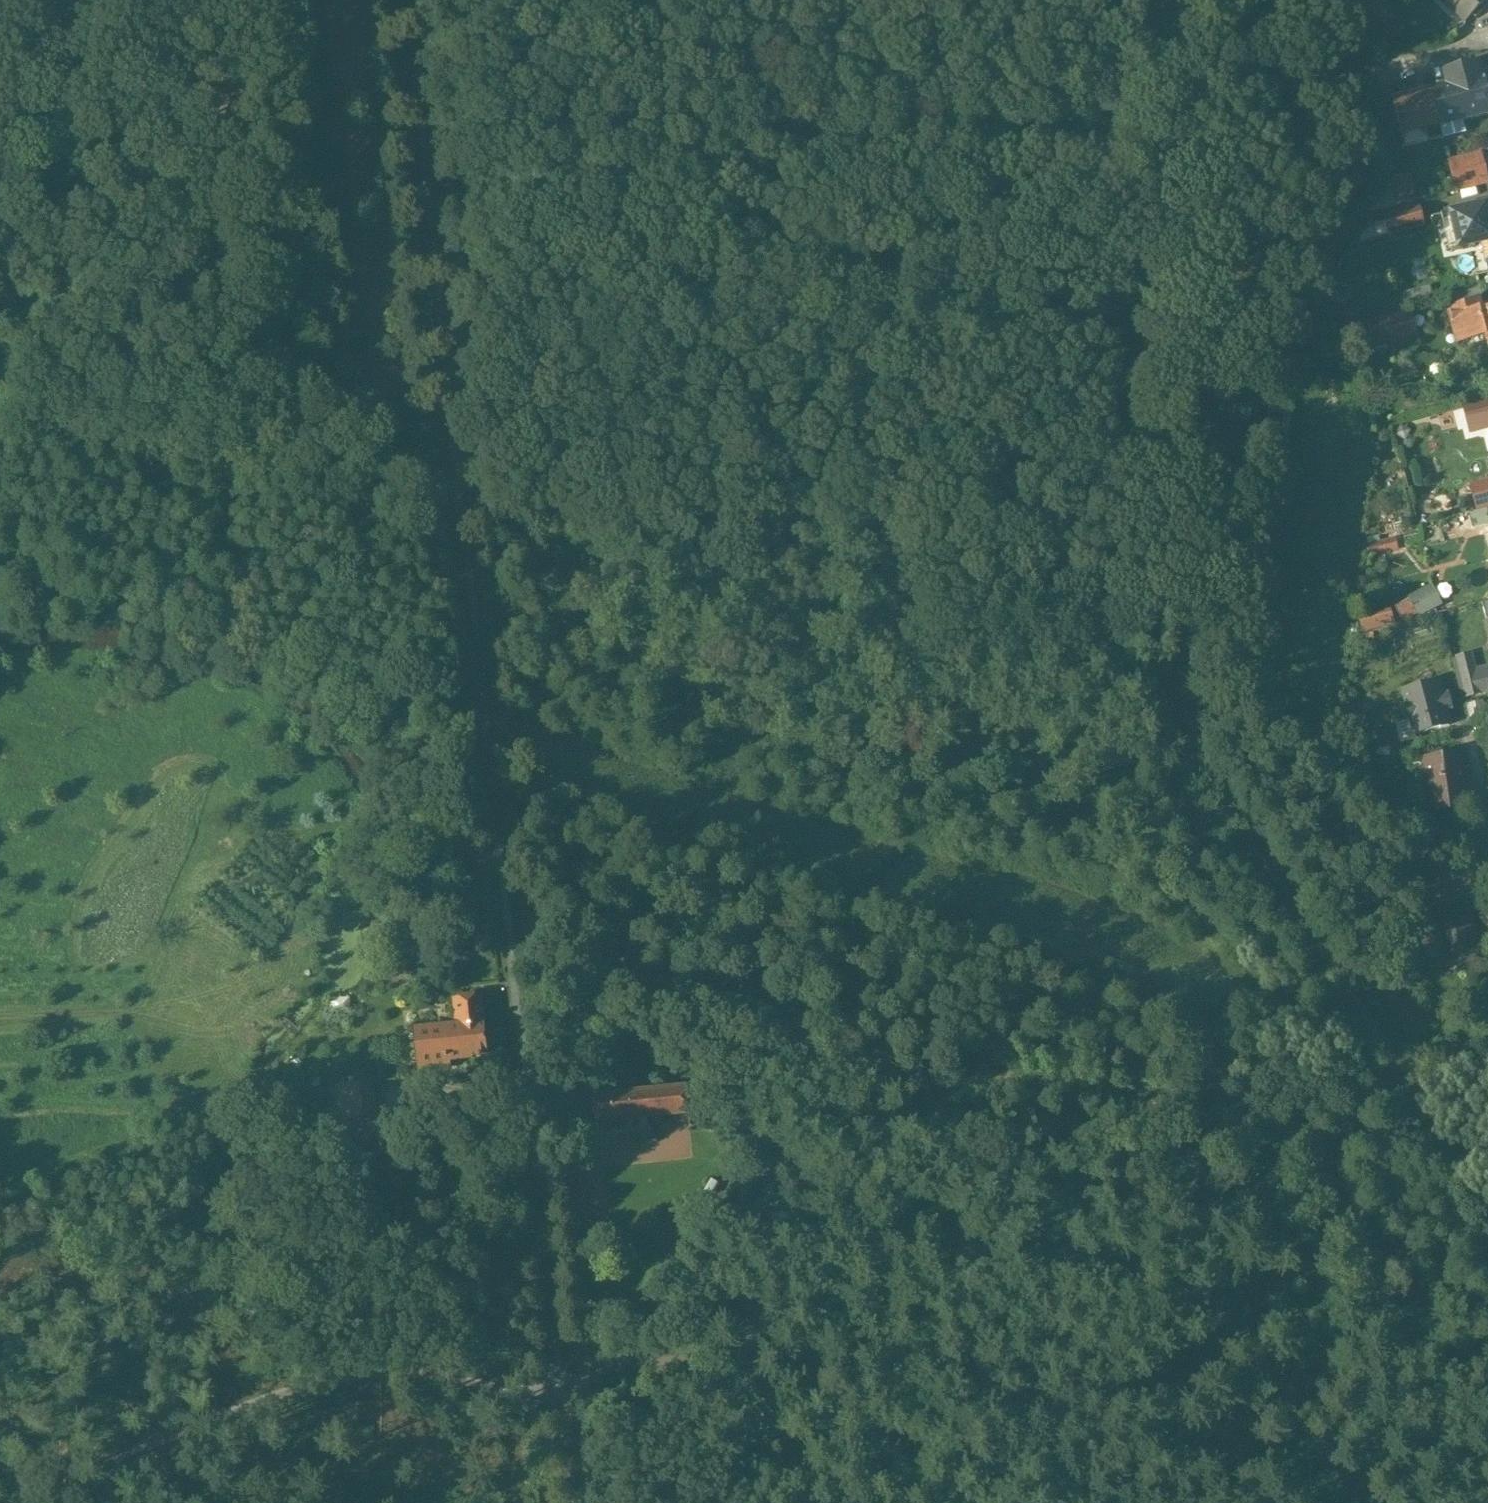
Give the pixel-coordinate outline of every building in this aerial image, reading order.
[(1487,0),(1445,0),(1466,22),(1487,0)] [(1432,91),(1441,125),(1487,113),(1487,97),(1480,64),(1445,73),(1449,86),(1432,91)] [(1432,91),(1393,101),(1402,135),(1441,125),(1432,91)] [(1487,181),(1479,154),(1451,163),(1459,190),(1487,181)] [(1415,199),(1409,177),(1384,183),(1370,211),(1415,199)] [(1451,212),(1460,248),(1487,242),(1487,208),(1487,204),(1451,212)] [(1424,225),(1419,205),(1384,214),(1389,234),(1424,225)] [(1479,288),(1447,297),(1450,307),(1478,300),(1480,309),(1483,308),(1483,309),(1484,308),(1479,288)] [(1449,308),(1454,325),(1457,324),(1461,339),(1458,339),(1458,341),(1485,334),(1487,345),(1487,307),(1484,308),(1483,309),(1483,308),(1480,309),(1478,300),(1450,307),(1449,308)] [(1409,311),(1367,321),(1374,347),(1416,335),(1409,311)] [(1464,407),(1470,432),(1482,429),(1481,422),(1487,420),(1487,401),(1464,407)] [(1454,517),(1458,532),(1487,524),(1487,508),(1454,517)] [(1435,582),(1411,590),(1418,612),(1443,604),(1435,582)] [(1358,616),(1364,632),(1397,621),(1392,605),(1358,616)] [(1475,671),(1480,693),(1487,691),(1487,669),(1487,668),(1475,671)] [(1475,671),(1462,675),(1467,696),(1480,693),(1475,671)] [(1401,686),(1413,735),(1450,726),(1437,677),(1401,686)] [(1463,753),(1427,758),(1430,780),(1434,808),(1469,803),(1463,753)] [(1422,760),(1413,761),(1416,782),(1430,780),(1427,758),(1422,759),(1422,760)] [(1468,910),(1436,917),(1437,924),(1438,924),(1444,953),(1449,952),(1452,963),(1478,958),(1468,910)] [(461,1025),(415,1031),(420,1070),(449,1067),(448,1060),(491,1055),(484,993),(457,997),(461,1025)] [(337,1117),(377,1115),(375,1079),(335,1081),(337,1117)] [(692,1080),(594,1092),(597,1117),(695,1105),(692,1080)]
